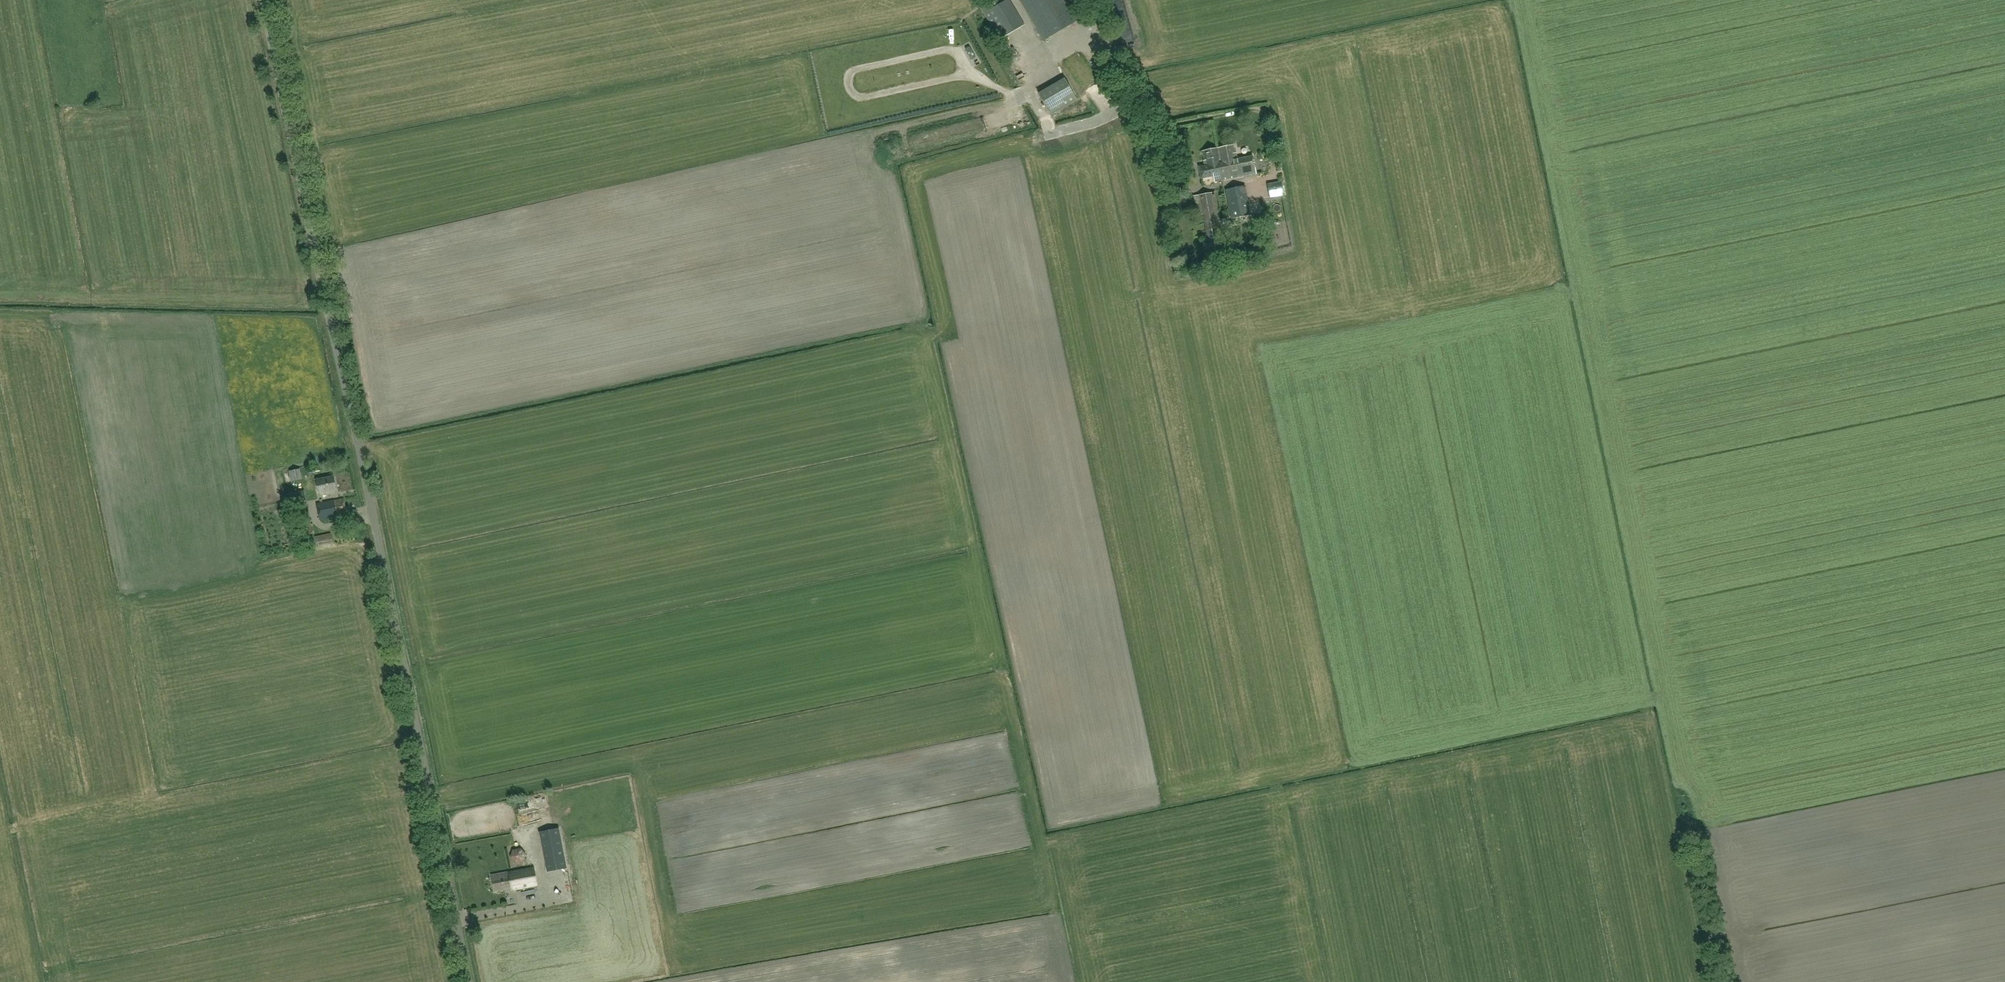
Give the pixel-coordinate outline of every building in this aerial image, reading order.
[(1010,0),(1007,0),(994,8),(990,2),(981,7),(1000,38),(1024,24),(1010,0)] [(1079,19),(1068,0),(1020,0),(1044,40),(1079,19)] [(972,60),(976,58),(969,47),(965,49),(972,60)] [(1065,82),(1040,96),(1052,118),(1077,103),(1065,82)] [(1218,163),(1221,180),(1257,173),(1253,155),(1236,159),(1234,145),(1218,148),(1221,162),(1218,163)] [(1214,182),(1221,180),(1218,163),(1221,162),(1218,148),(1203,151),(1205,165),(1199,166),(1202,178),(1213,176),(1214,182)] [(1267,159),(1260,160),(1261,168),(1268,167),(1267,159)] [(1281,182),(1274,183),(1276,197),(1284,196),(1281,182)] [(1245,186),(1226,189),(1231,218),(1251,215),(1245,186)] [(1216,192),(1195,195),(1197,207),(1198,207),(1199,215),(1203,214),(1210,250),(1226,247),(1216,192)] [(290,470),(292,481),(302,479),(299,468),(290,470)] [(318,493),(336,489),(333,476),(316,480),(318,493)] [(347,514),(344,498),(316,504),(319,519),(347,514)] [(307,503),(299,505),(305,534),(314,532),(307,503)] [(333,542),(331,533),(315,537),(317,545),(333,542)] [(527,834),(547,830),(545,824),(525,828),(527,834)] [(547,872),(567,868),(559,828),(539,832),(547,872)] [(513,849),(511,857),(516,863),(524,861),(526,854),(520,848),(513,849)] [(495,891),(496,891),(512,888),(512,890),(537,885),(534,867),(492,874),(495,891)]
